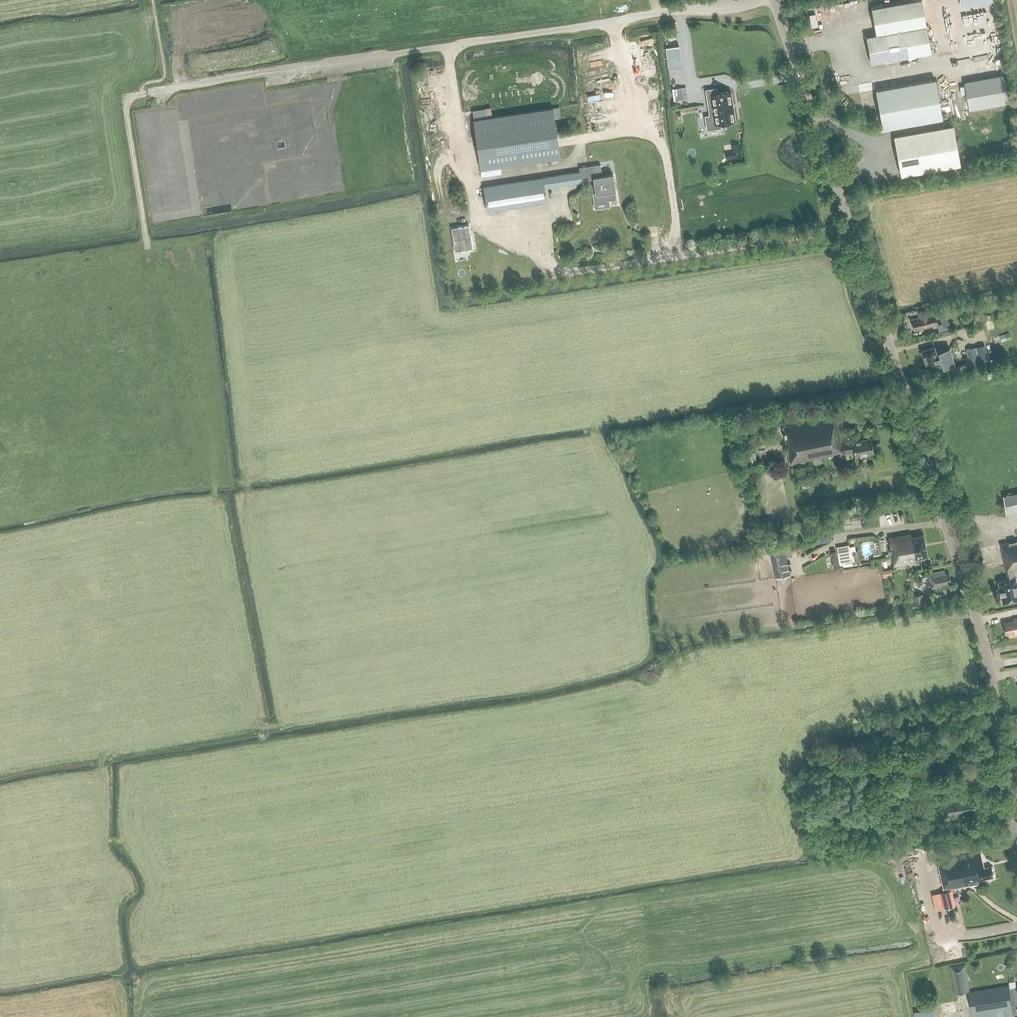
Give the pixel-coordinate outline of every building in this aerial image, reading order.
[(927,27),(922,0),(911,0),(872,7),(877,34),(867,36),(872,63),(932,52),(927,27)] [(964,82),(969,110),(1009,103),(1004,75),(964,82)] [(936,79),(876,89),(883,129),(943,118),(936,79)] [(689,98),(688,86),(673,87),(673,99),(689,98)] [(720,124),(735,121),(731,91),(717,93),(717,88),(706,90),(710,116),(705,117),(707,130),(721,128),(720,124)] [(473,110),(480,169),(560,159),(555,120),(561,119),(560,108),(492,117),(490,108),(473,110)] [(895,136),(902,175),(961,164),(954,125),(895,136)] [(1015,155),(1013,142),(1001,145),(1003,157),(1015,155)] [(726,161),(742,159),(740,144),(732,145),(733,153),(725,154),(726,161)] [(483,186),(487,210),(546,201),(544,186),(581,181),(581,179),(593,177),(595,193),(593,194),(594,202),(616,199),(615,191),(613,174),(602,175),(600,164),(585,166),(579,167),(580,171),(483,186)] [(944,306),(939,308),(941,316),(947,315),(944,306)] [(935,315),(938,314),(936,308),(918,313),(920,317),(912,319),(913,321),(912,322),(913,327),(914,327),(915,329),(922,327),(922,328),(931,325),(931,324),(937,323),(935,315)] [(943,323),(939,324),(941,331),(950,328),(947,317),(941,318),(943,323)] [(936,353),(934,347),(921,351),(926,368),(939,364),(940,367),(939,367),(941,373),(955,369),(955,371),(967,367),(966,363),(955,366),(950,348),(936,353)] [(979,362),(976,347),(967,349),(970,364),(979,362)] [(841,443),(836,416),(783,427),(790,464),(832,455),(832,454),(839,452),(839,454),(853,451),(854,456),(873,452),(870,437),(841,443)] [(1016,510),(1016,490),(1004,492),(1007,511),(1016,510)] [(832,541),(830,533),(813,537),(814,545),(832,541)] [(910,537),(910,535),(889,538),(894,566),(915,562),(914,559),(927,557),(923,535),(910,537)] [(998,581),(1002,603),(1016,600),(1016,584),(1014,569),(1016,568),(1016,540),(1001,544),(1008,579),(998,581)] [(858,550),(855,551),(850,552),(849,545),(837,547),(839,564),(840,567),(861,564),(858,550)] [(790,576),(784,548),(770,550),(776,579),(790,576)] [(949,574),(945,575),(944,572),(929,574),(929,575),(927,576),(928,578),(930,578),(931,588),(939,587),(939,584),(950,582),(949,574)] [(925,604),(923,594),(913,596),(915,606),(925,604)] [(1008,637),(1016,635),(1016,618),(1013,618),(1014,620),(1003,622),(1005,633),(1008,633),(1008,637)] [(965,793),(965,792),(939,796),(941,813),(942,813),(943,821),(972,817),(971,815),(977,814),(974,792),(965,793)] [(880,824),(877,808),(865,810),(868,827),(880,824)] [(932,830),(931,820),(918,822),(919,832),(932,830)] [(985,868),(981,852),(938,862),(944,891),(939,892),(943,909),(956,906),(952,887),(982,880),(982,878),(994,875),(992,866),(985,868)] [(970,991),(966,965),(951,967),(955,993),(970,991)] [(1009,985),(970,992),(974,1016),(1004,1016),(1015,1015),(1014,1012),(1016,1012),(1016,1013),(1016,987),(1010,988),(1009,985)]
